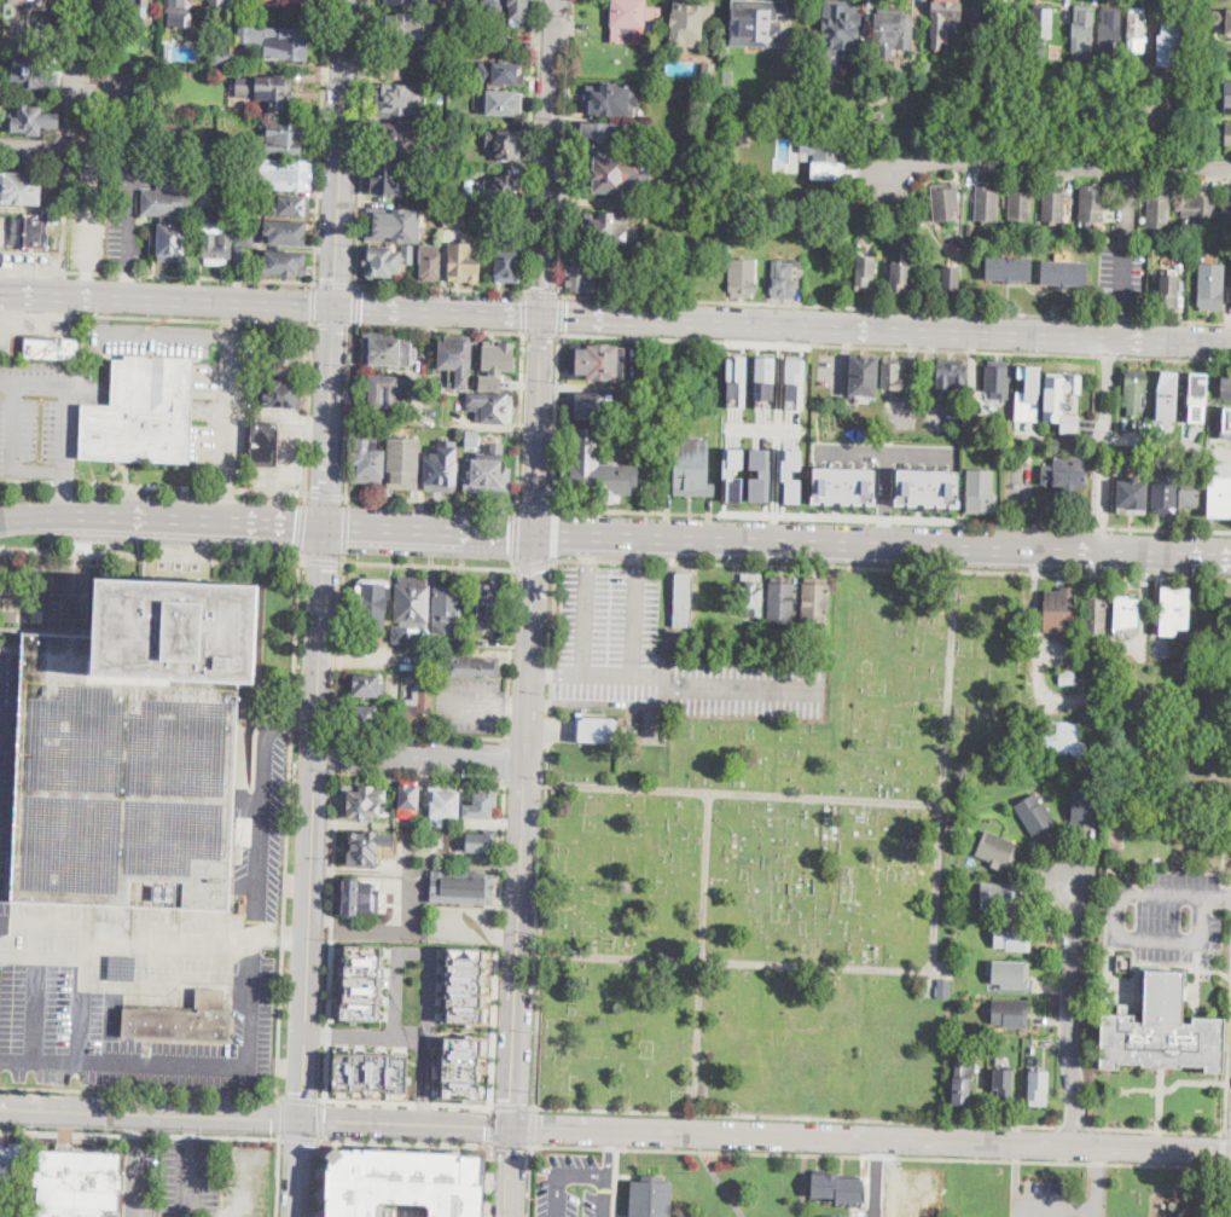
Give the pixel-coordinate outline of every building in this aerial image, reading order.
[(10,4),(10,0),(48,0),(47,10),(33,8),(33,7),(27,6),(27,4),(10,4)] [(130,1),(121,0),(149,0),(147,17),(129,16),(130,1)] [(166,11),(166,0),(195,0),(194,2),(192,2),(191,29),(168,27),(169,11),(166,11)] [(430,12),(431,0),(440,0),(439,13),(430,12)] [(453,21),(454,0),(471,0),(471,1),(475,1),(474,22),(453,21)] [(481,22),(481,0),(501,0),(500,23),(481,22)] [(509,6),(509,0),(528,0),(528,19),(510,19),(510,6),(509,6)] [(610,27),(612,0),(646,0),(646,6),(661,7),(661,21),(645,19),(644,34),(634,33),(633,39),(625,39),(625,42),(611,42),(612,27),(610,27)] [(675,1),(675,0),(715,0),(714,21),(703,19),(701,36),(703,36),(702,46),(670,42),(672,24),(670,24),(672,11),(673,11),(674,1),(675,1)] [(732,27),(733,0),(787,0),(789,13),(778,12),(778,21),(770,19),(770,24),(782,24),(782,37),(778,37),(778,47),(730,46),(731,33),(739,33),(739,27),(732,27)] [(861,12),(861,27),(859,27),(859,34),(863,34),(861,48),(855,48),(855,57),(834,56),(834,60),(820,60),(821,17),(824,17),(824,0),(852,0),(852,4),(859,4),(859,12),(861,12)] [(960,23),(951,23),(950,36),(930,36),(931,1),(962,2),(960,23)] [(992,13),(992,33),(970,31),(971,5),(986,6),(986,13),(992,13)] [(1093,11),(1092,54),(1081,54),(1081,59),(1072,59),(1073,22),(1074,22),(1075,5),(1092,5),(1092,11),(1093,11)] [(1023,7),(1021,51),(1012,51),(1012,41),(1005,41),(1006,24),(1009,24),(1010,6),(1023,7)] [(1121,6),(1120,41),(1114,41),(1114,58),(1098,58),(1099,24),(1102,24),(1102,6),(1121,6)] [(1145,7),(1144,52),(1128,52),(1130,6),(1145,7)] [(1052,8),(1051,37),(1047,36),(1046,60),(1033,60),(1033,58),(1030,58),(1032,7),(1052,8)] [(906,10),(906,17),(913,17),(912,50),(895,48),(895,58),(878,58),(879,44),(875,44),(876,30),(875,30),(875,13),(878,13),(878,8),(906,10)] [(1225,28),(1224,9),(1209,10),(1210,29),(1225,28)] [(411,13),(411,19),(426,21),(425,33),(422,33),(422,36),(411,36),(411,37),(397,37),(397,35),(385,35),(387,17),(397,17),(397,13),(411,13)] [(1229,17),(1230,17),(1230,39),(1229,39),(1229,45),(1217,44),(1218,13),(1229,15),(1229,17)] [(1185,19),(1184,50),(1179,50),(1179,66),(1156,65),(1157,35),(1161,35),(1162,18),(1185,19)] [(260,27),(279,28),(279,27),(307,28),(307,45),(309,45),(308,59),(260,58),(260,44),(239,42),(239,23),(260,23),(260,27)] [(103,30),(101,44),(83,44),(85,29),(103,30)] [(449,33),(449,41),(435,40),(436,31),(449,33)] [(209,34),(208,37),(207,37),(205,45),(199,45),(201,33),(209,34)] [(657,44),(657,53),(641,53),(641,44),(657,44)] [(230,65),(209,65),(210,45),(231,45),(230,65)] [(407,47),(406,79),(383,77),(384,46),(407,47)] [(466,62),(452,60),(452,53),(466,53),(466,62)] [(53,59),(53,64),(48,64),(48,74),(58,74),(58,86),(45,86),(45,87),(27,87),(27,89),(8,89),(8,63),(14,63),(16,56),(42,56),(42,59),(53,59)] [(159,57),(159,69),(149,69),(149,56),(159,57)] [(716,62),(715,79),(702,77),(703,60),(716,62)] [(524,83),(478,82),(478,63),(523,64),(523,71),(524,71),(524,83)] [(736,68),(736,83),(722,83),(722,68),(736,68)] [(1017,88),(1008,88),(1008,76),(1017,76),(1017,88)] [(292,81),(291,110),(284,110),(284,111),(256,110),(257,98),(236,98),(237,79),(285,80),(285,81),(292,81)] [(616,83),(635,83),(635,92),(639,92),(638,105),(635,105),(635,114),(587,111),(587,109),(585,109),(585,89),(587,89),(588,83),(602,83),(602,81),(616,82),(616,83)] [(422,102),(422,114),(408,112),(408,115),(397,114),(397,117),(377,116),(378,83),(422,86),(420,100),(422,102)] [(522,115),(487,114),(487,91),(523,91),(522,115)] [(60,114),(60,128),(41,127),(41,135),(27,135),(27,133),(12,132),(12,117),(19,117),(19,105),(42,106),(42,112),(60,114)] [(471,115),(471,124),(455,124),(457,114),(471,115)] [(513,128),(506,128),(506,118),(515,118),(513,128)] [(881,131),(871,131),(871,120),(881,120),(881,131)] [(302,124),(301,155),(266,153),(266,143),(263,143),(263,133),(267,133),(268,122),(302,124)] [(626,127),(626,143),(581,141),(581,122),(611,123),(611,127),(626,127)] [(429,147),(414,146),(414,157),(374,156),(376,123),(430,127),(429,147)] [(1225,123),(1230,123),(1230,146),(1224,146),(1225,138),(1221,137),(1221,131),(1225,131),(1225,123)] [(522,131),(522,144),(516,144),(515,160),(499,158),(500,156),(494,156),(494,147),(486,147),(487,129),(522,131)] [(1001,131),(1001,139),(992,139),(992,131),(1001,131)] [(1037,138),(1028,139),(1027,131),(1037,131),(1037,138)] [(726,133),(726,143),(714,143),(714,133),(726,133)] [(750,134),(750,144),(741,144),(741,134),(750,134)] [(840,163),(814,163),(815,140),(840,141),(840,163)] [(211,145),(211,156),(199,155),(199,144),(211,145)] [(651,161),(650,189),(631,187),(629,193),(623,192),(623,195),(593,193),(593,190),(586,190),(587,182),(583,182),(585,166),(586,166),(587,149),(612,150),(612,157),(626,158),(626,160),(641,160),(641,161),(651,161)] [(460,157),(459,176),(446,175),(447,156),(460,157)] [(312,189),(306,189),(306,191),(262,189),(262,178),(260,176),(261,158),(308,161),(308,163),(313,163),(312,189)] [(844,179),(845,162),(812,161),(811,178),(844,179)] [(419,164),(419,174),(412,173),(411,178),(405,178),(403,185),(400,185),(400,195),(371,193),(372,163),(419,164)] [(41,205),(0,203),(0,172),(42,173),(41,205)] [(518,205),(494,204),(494,199),(484,199),(484,189),(495,189),(497,174),(521,176),(518,205)] [(182,176),(181,191),(192,192),(191,213),(188,213),(188,226),(191,226),(188,262),(158,261),(161,216),(143,215),(144,190),(157,190),(158,175),(182,176)] [(959,211),(956,211),(957,220),(934,222),(930,185),(940,185),(940,187),(947,186),(947,184),(957,182),(959,211)] [(1108,192),(1108,196),(1107,196),(1105,210),(1104,210),(1103,222),(1078,220),(1080,184),(1107,185),(1107,192),(1108,192)] [(998,221),(988,221),(988,225),(981,225),(981,220),(975,220),(976,185),(991,185),(991,186),(999,186),(998,221)] [(1032,187),(1030,220),(1024,220),(1023,224),(1016,224),(1016,220),(1009,220),(1010,186),(1032,187)] [(1063,222),(1057,221),(1057,225),(1049,225),(1049,221),(1041,220),(1043,187),(1065,189),(1063,222)] [(1206,191),(1206,196),(1215,196),(1215,215),(1204,215),(1204,221),(1200,220),(1200,215),(1181,215),(1181,197),(1192,198),(1192,196),(1194,196),(1194,191),(1206,191)] [(1169,227),(1148,227),(1148,209),(1140,209),(1140,199),(1148,201),(1148,193),(1169,195),(1169,227)] [(310,198),(310,215),(306,214),(306,218),(256,215),(257,195),(310,198)] [(1223,201),(1230,201),(1230,220),(1221,220),(1223,201)] [(468,207),(466,226),(443,225),(445,205),(468,207)] [(743,215),(734,215),(734,205),(743,205),(743,215)] [(420,208),(420,240),(366,240),(366,225),(370,225),(370,224),(365,222),(365,207),(420,208)] [(628,214),(627,244),(587,243),(587,228),(590,228),(591,219),(600,220),(602,213),(628,214)] [(50,214),(48,249),(22,248),(23,214),(50,214)] [(230,215),(230,233),(233,233),(232,259),(230,259),(230,265),(207,265),(207,257),(202,257),(203,219),(207,219),(207,215),(230,215)] [(261,219),(260,244),(303,247),(306,221),(261,219)] [(975,233),(966,233),(968,222),(975,224),(975,233)] [(252,245),(245,245),(244,263),(234,263),(234,233),(252,233),(252,245)] [(480,249),(480,253),(481,253),(481,274),(480,278),(477,280),(474,282),(469,279),(464,279),(464,280),(455,280),(455,279),(451,278),(451,274),(449,274),(449,240),(471,242),(471,245),(476,245),(480,249)] [(414,262),(403,262),(403,243),(414,243),(414,262)] [(402,271),(394,271),(393,276),(390,276),(389,277),(384,277),(382,274),(379,274),(378,278),(371,278),(366,272),(365,266),(364,266),(364,256),(368,256),(368,244),(394,245),(394,249),(402,250),(402,271)] [(441,244),(440,282),(420,280),(420,261),(420,253),(414,253),(414,244),(441,244)] [(1163,250),(1157,255),(1154,250),(1160,245),(1163,250)] [(259,272),(260,249),(304,251),(303,274),(259,272)] [(522,263),(521,282),(495,280),(495,250),(516,250),(516,263),(522,263)] [(1012,251),(1012,257),(1032,257),(1030,282),(1012,282),(1012,284),(1005,284),(1005,280),(985,280),(986,256),(1004,256),(1004,251),(1012,251)] [(875,256),(873,291),(854,290),(855,253),(860,253),(860,256),(875,256)] [(1068,255),(1068,261),(1087,262),(1086,286),(1067,285),(1065,290),(1058,290),(1059,285),(1040,284),(1041,260),(1061,261),(1061,254),(1068,255)] [(603,259),(603,273),(592,273),(591,279),(597,279),(597,283),(605,283),(605,292),(570,291),(570,288),(567,288),(567,279),(570,279),(570,276),(565,276),(565,266),(571,266),(571,259),(603,259)] [(756,260),(756,294),(753,294),(753,299),(732,297),(732,292),(730,292),(730,259),(756,260)] [(797,280),(797,295),(795,295),(795,299),(772,299),(772,294),(771,294),(772,260),(788,260),(788,280),(797,280)] [(1224,307),(1221,307),(1221,312),(1201,311),(1201,307),(1198,307),(1200,263),(1225,263),(1224,307)] [(892,292),(892,266),(910,265),(910,292),(892,292)] [(959,265),(959,289),(952,289),(952,292),(941,292),(941,265),(959,265)] [(1179,292),(1178,292),(1178,307),(1160,307),(1160,273),(1179,273),(1179,292)] [(82,363),(24,360),(24,347),(22,347),(22,336),(34,336),(34,338),(82,340),(82,363)] [(472,336),(471,370),(469,370),(469,388),(449,388),(449,369),(439,369),(440,343),(446,343),(446,336),(472,336)] [(412,366),(368,365),(370,337),(413,338),(412,366)] [(504,338),(504,341),(515,341),(515,358),(516,358),(516,369),(503,369),(503,373),(490,373),(490,369),(483,369),(483,344),(486,344),(486,340),(490,340),(490,337),(504,338)] [(303,342),(303,352),(304,352),(304,365),(300,365),(300,373),(262,372),(263,359),(267,359),(267,350),(277,350),(277,343),(288,343),(288,341),(303,342)] [(626,348),(625,378),(619,377),(619,379),(570,378),(571,344),(620,346),(620,348),(626,348)] [(755,352),(754,406),(773,406),(776,353),(755,352)] [(727,354),(727,405),(745,406),(747,355),(727,354)] [(194,358),(191,463),(80,458),(82,405),(112,406),(115,359),(126,360),(127,355),(194,358)] [(786,355),(784,407),(803,408),(806,355),(786,355)] [(878,358),(877,396),(848,395),(850,357),(878,358)] [(901,389),(881,389),(882,358),(902,359),(901,389)] [(965,364),(964,388),(936,388),(937,363),(965,364)] [(1041,365),(1039,421),(1016,419),(1017,390),(1026,392),(1026,377),(1017,377),(1018,366),(1027,366),(1027,364),(1041,365)] [(1009,366),(1008,399),(992,399),(992,392),(986,392),(986,366),(1009,366)] [(1148,369),(1145,407),(1140,407),(1139,416),(1128,416),(1130,406),(1123,406),(1127,367),(1148,369)] [(1161,370),(1178,370),(1177,419),(1156,418),(1157,386),(1161,370)] [(1046,371),(1044,419),(1061,421),(1059,431),(1079,433),(1079,413),(1063,412),(1064,392),(1081,393),(1081,372),(1046,371)] [(1206,422),(1188,421),(1189,406),(1186,406),(1186,394),(1189,394),(1190,371),(1208,372),(1206,422)] [(480,373),(478,389),(500,389),(501,375),(480,373)] [(1220,375),(1230,376),(1230,400),(1218,399),(1220,375)] [(406,390),(403,390),(402,406),(362,405),(364,376),(407,377),(406,390)] [(297,408),(261,406),(262,381),(283,382),(283,383),(298,384),(297,408)] [(513,421),(482,421),(482,418),(477,418),(477,408),(466,408),(466,390),(510,392),(510,393),(515,393),(513,421)] [(612,393),(612,411),(604,411),(604,421),(564,419),(564,393),(612,393)] [(1221,436),(1230,437),(1230,406),(1223,405),(1221,436)] [(278,422),(278,466),(249,465),(250,422),(278,422)] [(639,465),(638,486),(632,486),(632,496),(614,496),(614,504),(588,503),(588,493),(570,493),(571,486),(563,485),(563,470),(571,470),(573,428),(603,428),(602,464),(639,465)] [(465,447),(465,430),(480,430),(480,447),(465,447)] [(385,450),(384,485),(353,483),(355,434),(370,435),(370,441),(377,441),(377,450),(385,450)] [(419,437),(418,487),(388,487),(389,436),(419,437)] [(709,440),(708,485),(716,485),(716,497),(674,496),(675,444),(679,444),(679,439),(709,440)] [(455,441),(457,491),(426,491),(426,485),(424,485),(424,459),(430,459),(430,453),(439,453),(439,441),(455,441)] [(501,445),(501,454),(504,454),(504,460),(506,463),(505,468),(511,469),(510,493),(469,492),(470,453),(493,453),(493,445),(501,445)] [(724,446),(722,477),(727,477),(727,500),(742,500),(743,476),(733,476),(733,466),(743,468),(743,447),(724,446)] [(770,448),(768,500),(748,500),(749,476),(759,476),(759,468),(749,468),(749,447),(770,448)] [(786,448),(801,448),(801,469),(792,469),(791,477),(801,479),(800,502),(785,502),(785,480),(782,480),(782,459),(786,459),(786,448)] [(1150,451),(1149,460),(1142,460),(1142,451),(1150,451)] [(1088,457),(1087,487),(1076,487),(1076,492),(1063,491),(1064,486),(1041,485),(1041,465),(1055,466),(1056,456),(1088,457)] [(1217,459),(1230,460),(1230,516),(1207,515),(1209,475),(1217,475),(1217,459)] [(1198,465),(1197,491),(1200,491),(1200,508),(1180,508),(1180,489),(1183,489),(1183,464),(1198,465)] [(813,465),(812,503),(875,504),(875,468),(813,465)] [(896,468),(895,504),(958,506),(959,469),(896,468)] [(998,494),(998,514),(966,512),(968,469),(994,470),(993,494),(998,494)] [(1179,471),(1178,508),(1175,508),(1175,514),(1152,514),(1154,470),(1179,471)] [(1140,479),(1140,481),(1149,482),(1148,515),(1117,514),(1119,481),(1128,481),(1128,479),(1140,479)] [(693,574),(691,627),(674,627),(675,574),(693,574)] [(763,581),(762,616),(747,616),(747,612),(742,612),(742,607),(739,607),(739,581),(743,581),(744,574),(762,574),(762,581),(763,581)] [(794,578),(794,584),(795,584),(792,626),(768,625),(770,583),(772,583),(772,576),(794,578)] [(429,579),(428,621),(425,621),(424,627),(417,627),(417,628),(410,628),(410,642),(395,642),(395,626),(401,626),(401,621),(395,621),(396,585),(400,585),(400,578),(429,579)] [(829,579),(829,585),(830,585),(830,612),(829,612),(828,627),(806,627),(806,621),(802,621),(803,584),(806,584),(806,578),(829,579)] [(260,586),(255,682),(240,682),(231,910),(13,900),(25,634),(95,637),(99,580),(260,586)] [(468,581),(468,598),(459,598),(459,633),(432,632),(434,580),(468,581)] [(488,583),(488,587),(499,589),(497,628),(478,627),(480,614),(478,614),(480,587),(481,587),(482,583),(488,583)] [(391,587),(391,598),(387,598),(385,631),(376,631),(376,633),(368,633),(368,631),(358,630),(359,609),(355,609),(356,597),(360,597),(360,584),(385,585),(385,586),(391,587)] [(1191,587),(1190,627),(1178,627),(1178,634),(1160,633),(1161,586),(1191,587)] [(1076,587),(1075,632),(1045,632),(1045,591),(1062,591),(1062,587),(1076,587)] [(1105,592),(1104,599),(1108,599),(1107,633),(1085,632),(1085,622),(1084,622),(1084,618),(1085,616),(1086,599),(1088,599),(1088,592),(1105,592)] [(1114,628),(1115,595),(1130,595),(1130,596),(1139,597),(1138,625),(1114,628)] [(468,647),(455,647),(455,634),(468,634),(468,647)] [(751,650),(743,650),(743,642),(751,642),(751,650)] [(432,647),(431,671),(417,671),(417,647),(432,647)] [(500,677),(447,674),(448,656),(501,659),(500,677)] [(1061,683),(1059,670),(1076,668),(1076,683),(1061,683)] [(385,682),(385,696),(347,695),(347,676),(379,676),(379,682),(385,682)] [(434,684),(431,731),(407,731),(407,726),(406,726),(406,700),(414,700),(414,686),(416,686),(417,683),(434,684)] [(391,711),(391,723),(387,723),(387,725),(346,725),(347,703),(387,705),(387,711),(391,711)] [(620,718),(619,743),(579,742),(579,719),(583,719),(583,717),(620,718)] [(1087,723),(1085,757),(1038,753),(1039,720),(1087,723)] [(641,757),(632,757),(633,741),(641,741),(641,757)] [(981,780),(979,789),(969,788),(970,778),(981,780)] [(419,782),(418,818),(399,818),(400,782),(419,782)] [(385,802),(381,802),(379,817),(374,816),(374,818),(341,817),(341,784),(374,786),(373,789),(385,789),(385,802)] [(459,786),(459,818),(452,818),(452,825),(445,825),(445,828),(434,828),(434,817),(431,817),(432,786),(459,786)] [(498,792),(498,806),(493,806),(493,817),(463,816),(464,802),(474,804),(474,790),(480,792),(480,786),(486,787),(498,792)] [(1098,794),(1097,825),(1072,825),(1073,787),(1094,787),(1094,794),(1098,794)] [(1035,793),(1041,804),(1044,801),(1056,822),(1047,827),(1050,830),(1041,835),(1040,831),(1032,836),(1014,806),(1035,793)] [(959,812),(959,821),(947,821),(947,812),(959,812)] [(958,823),(958,831),(946,831),(947,823),(958,823)] [(498,829),(497,850),(492,850),(492,852),(466,851),(466,846),(461,846),(461,831),(484,833),(484,828),(498,829)] [(378,834),(395,834),(395,847),(381,846),(381,856),(377,856),(377,867),(348,865),(348,853),(350,853),(350,834),(364,834),(364,830),(379,830),(378,834)] [(1011,871),(987,860),(988,858),(979,853),(988,830),(1022,845),(1011,871)] [(487,871),(487,873),(494,873),(494,882),(495,883),(493,902),(486,902),(486,903),(431,900),(432,869),(443,869),(443,868),(487,871)] [(381,914),(343,912),(343,881),(377,881),(377,888),(382,888),(381,914)] [(1017,911),(989,911),(989,908),(980,908),(980,882),(1017,883),(1017,911)] [(969,885),(968,897),(960,897),(960,885),(969,885)] [(1032,952),(1006,951),(1006,947),(994,947),(995,923),(1032,923),(1032,952)] [(384,946),(383,1021),(342,1021),(344,945),(384,946)] [(448,945),(445,1021),(482,1022),(484,946),(448,945)] [(110,979),(111,954),(139,955),(138,979),(110,979)] [(1132,970),(1133,954),(1117,954),(1117,970),(1132,970)] [(1029,980),(1028,990),(1001,989),(1001,985),(992,985),(993,961),(1029,962),(1029,980)] [(1185,987),(1184,1024),(1194,1024),(1194,1018),(1226,1018),(1225,1073),(1206,1072),(1206,1066),(1181,1066),(1181,1067),(1161,1067),(1143,1066),(1143,1065),(1119,1064),(1119,1070),(1101,1068),(1102,1014),(1134,1015),(1134,1022),(1144,1022),(1145,970),(1185,972),(1185,987)] [(950,980),(950,997),(937,997),(937,980),(950,980)] [(232,1010),(231,1042),(123,1037),(124,1009),(196,1012),(197,989),(225,990),(225,1010),(232,1010)] [(1027,1018),(1027,1028),(1003,1027),(1003,1025),(991,1025),(992,999),(1028,1001),(1027,1018)] [(443,1036),(442,1096),(478,1096),(481,1037),(443,1036)] [(982,1041),(982,1049),(972,1049),(972,1041),(982,1041)] [(335,1051),(335,1090),(354,1091),(355,1088),(385,1089),(385,1091),(407,1093),(408,1054),(335,1051)] [(974,1059),(971,1109),(953,1109),(956,1057),(974,1059)] [(995,1099),(993,1099),(993,1070),(1012,1070),(1012,1099),(995,1099)] [(1047,1106),(1027,1106),(1027,1073),(1047,1073),(1047,1106)] [(13,1199),(0,1198),(0,1137),(22,1138),(21,1143),(23,1143),(23,1169),(14,1169),(13,1199)] [(487,1153),(486,1216),(431,1216),(431,1206),(428,1202),(383,1201),(379,1204),(379,1216),(326,1216),(327,1198),(326,1198),(327,1165),(329,1165),(329,1155),(327,1153),(337,1143),(341,1147),(353,1147),(353,1144),(366,1144),(366,1148),(465,1149),(464,1153),(487,1153)] [(121,1158),(120,1175),(124,1175),(123,1189),(120,1189),(118,1210),(39,1206),(40,1187),(36,1186),(36,1171),(40,1171),(41,1149),(121,1153),(121,1158)] [(673,1182),(671,1216),(630,1216),(632,1181),(643,1181),(643,1175),(663,1176),(663,1181),(673,1182)] [(863,1200),(863,1202),(837,1202),(837,1198),(813,1198),(813,1175),(840,1175),(840,1178),(863,1180),(863,1200)]
